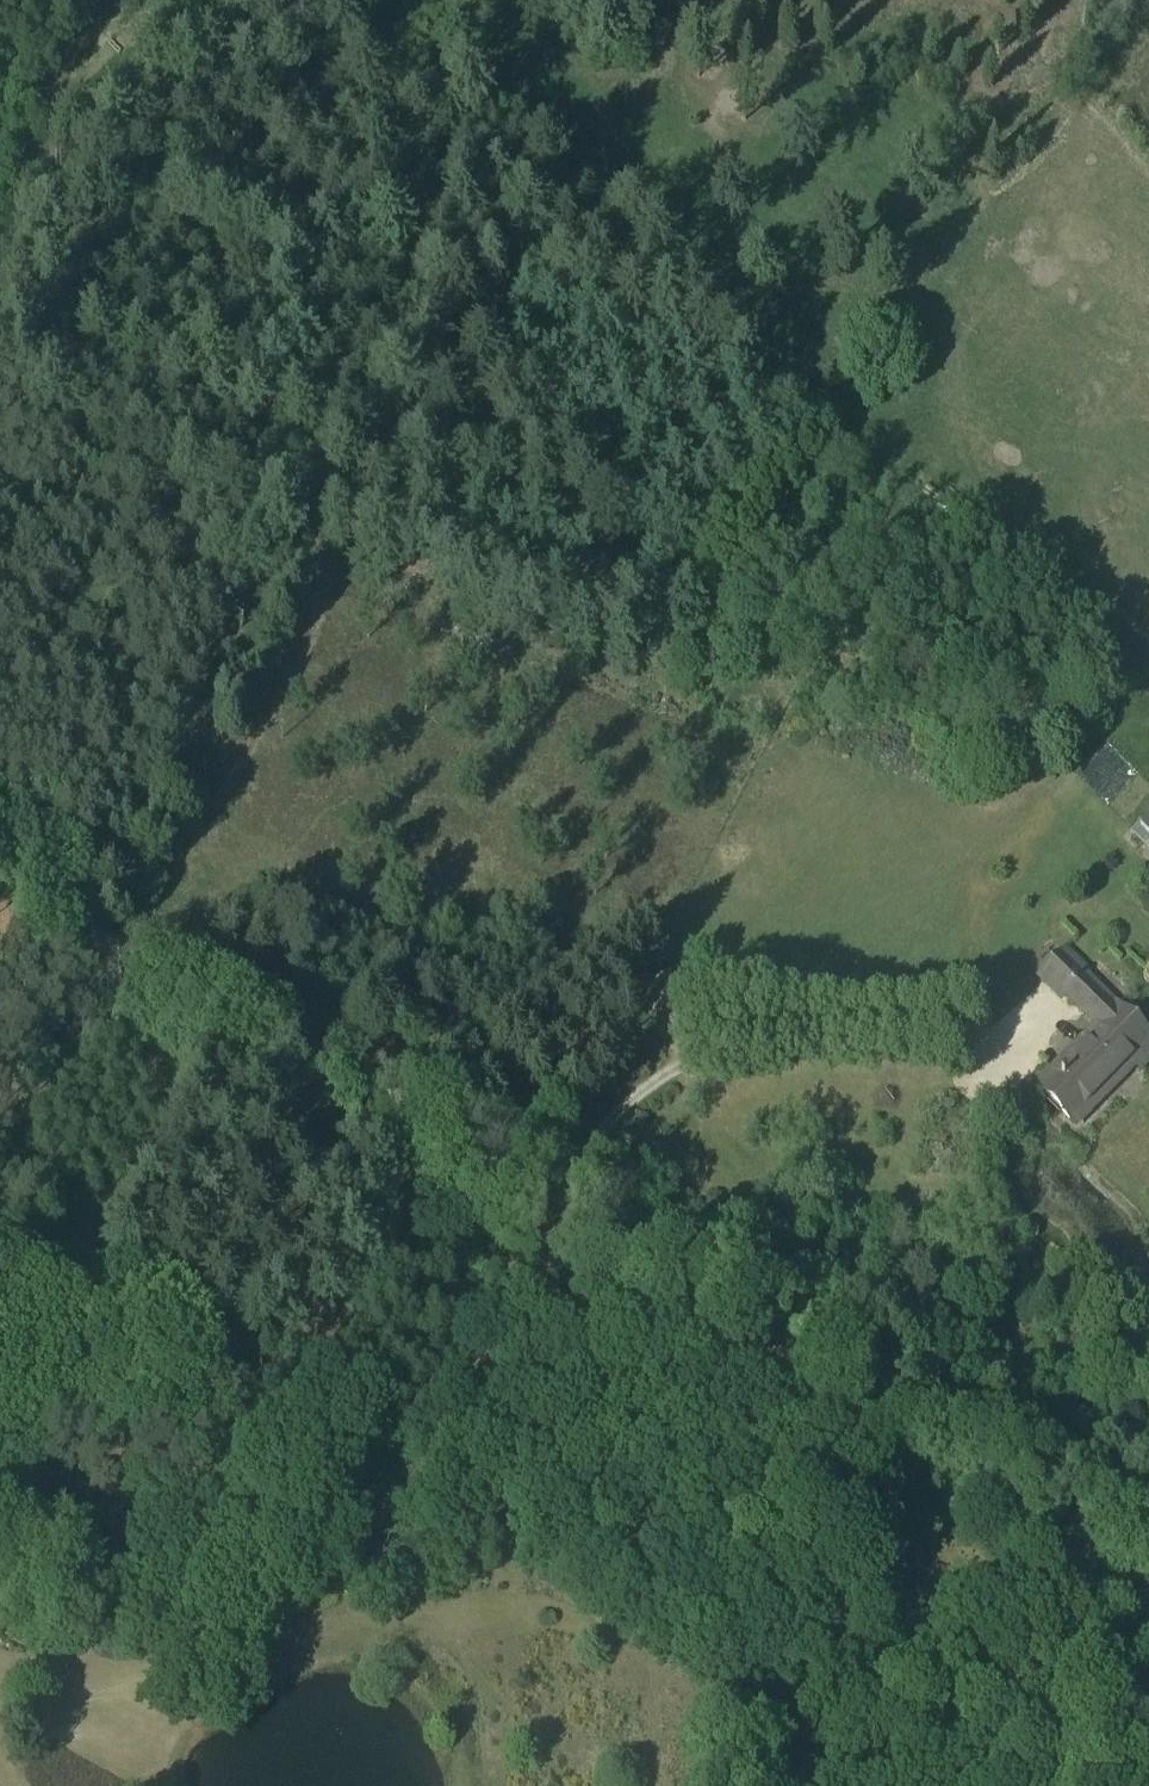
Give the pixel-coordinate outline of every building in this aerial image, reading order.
[(1132,832),(1148,848),(1148,815),(1132,832)] [(1038,1088),(1076,1125),(1136,1065),(1139,1068),(1148,1058),(1148,1041),(1063,956),(1044,975),(1097,1027),(1038,1088)]
